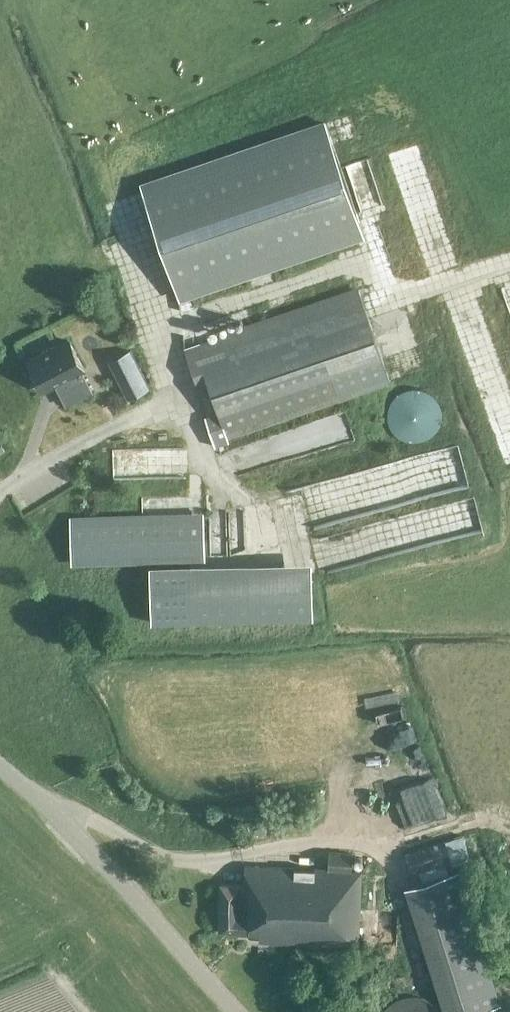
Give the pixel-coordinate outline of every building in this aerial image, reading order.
[(141,185),(178,296),(362,233),(325,122),(141,185)] [(358,292),(275,319),(309,408),(388,383),(358,292)] [(275,319),(184,348),(199,395),(210,392),(217,413),(203,418),(210,440),(309,408),(275,319)] [(27,360),(42,389),(57,381),(61,389),(58,390),(65,404),(91,390),(80,369),(83,367),(68,339),(55,346),(54,343),(39,351),(40,354),(27,360)] [(441,416),(441,414),(441,412),(441,409),(440,407),(439,405),(438,402),(437,400),(436,398),(435,396),(433,395),(431,393),(429,392),(427,390),(425,389),(423,388),(421,388),(418,387),(416,387),(414,387),(411,387),(409,387),(407,388),(404,388),(402,389),(400,390),(398,392),(396,393),(394,395),(393,396),(391,398),(390,400),(389,402),(388,405),(387,407),(387,409),(387,412),(386,414),(387,416),(387,419),(387,421),(388,423),(389,426),(390,428),(391,430),(393,432),(394,433),(396,435),(398,436),(400,438),(402,439),(404,440),(407,440),(409,441),(414,441),(416,441),(418,441),(421,440),(423,440),(425,439),(427,438),(429,436),(431,435),(433,433),(435,432),(436,430),(437,428),(438,426),(439,423),(440,421),(441,419),(441,416)] [(265,433),(271,456),(341,438),(335,415),(265,433)] [(291,491),(298,524),(456,490),(449,456),(291,491)] [(466,498),(440,504),(447,533),(473,528),(466,498)] [(434,506),(314,530),(320,557),(440,533),(434,506)] [(69,518),(71,560),(204,556),(203,514),(69,518)] [(149,565),(150,621),(316,617),(314,562),(149,565)] [(429,783),(374,786),(376,828),(431,826),(429,783)] [(469,853),(462,834),(404,851),(411,873),(452,860),(451,859),(469,853)] [(219,884),(217,932),(258,933),(258,940),(357,943),(360,868),(350,867),(351,850),(327,849),(327,866),(258,864),(258,865),(242,865),(241,884),(219,884)] [(444,1011),(469,1011),(500,1002),(457,869),(404,886),(444,1011)] [(440,1011),(439,1009),(437,1006),(435,1004),(432,1002),(430,1000),(428,999),(425,997),(422,996),(419,995),(416,995),(413,994),(410,994),(408,994),(405,995),(402,995),(399,996),(396,997),(393,999),(391,1000),(389,1002),(386,1004),(384,1006),(383,1009),(381,1011),(380,1011),(441,1011),(440,1011)]
